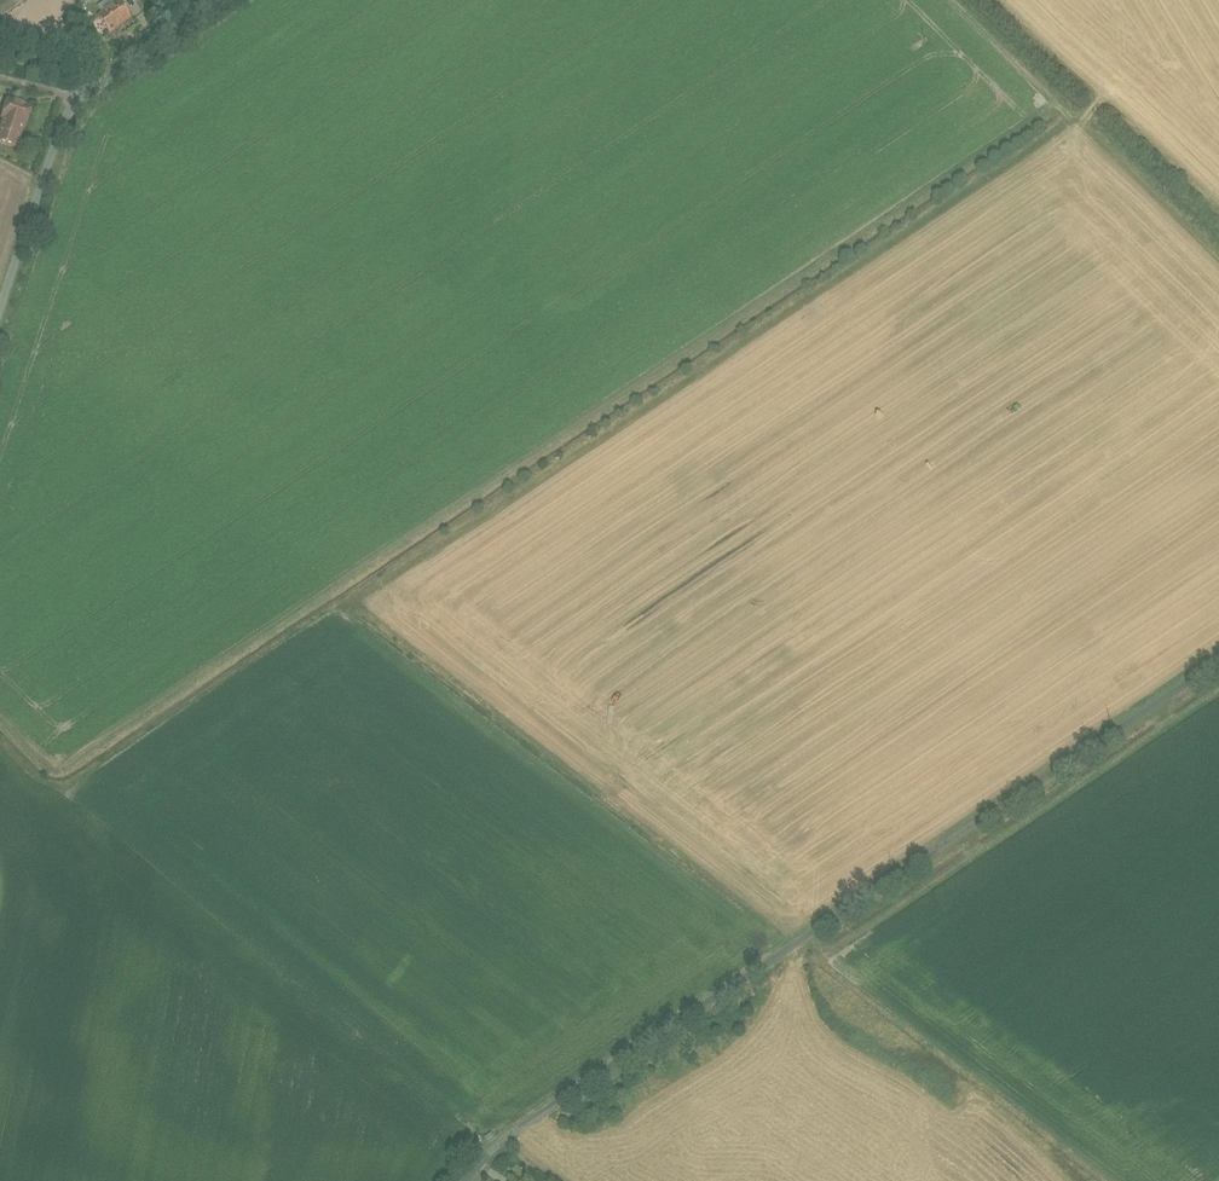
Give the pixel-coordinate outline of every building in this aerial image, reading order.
[(0,1),(0,18),(21,4),(19,0),(1,0),(0,1)] [(110,32),(130,20),(117,0),(115,0),(102,8),(106,14),(101,17),(110,32)] [(10,100),(0,131),(0,140),(21,146),(28,125),(31,126),(36,109),(10,100)]
